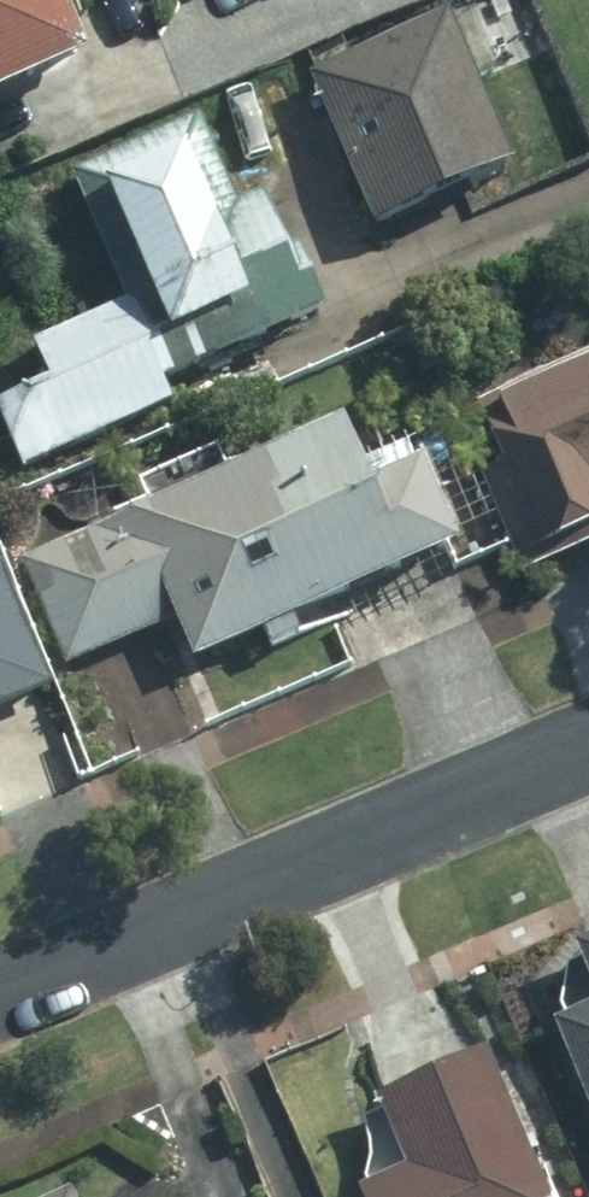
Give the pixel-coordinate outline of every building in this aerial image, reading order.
[(130,46),(110,0),(0,0),(0,101),(130,46)] [(478,9),(336,73),(405,225),(547,161),(478,9)] [(48,336),(67,380),(10,404),(36,464),(213,388),(204,367),(302,325),(303,326),(345,308),(293,187),(262,200),(225,113),(90,171),(144,296),(48,336)] [(501,401),(527,465),(501,475),(532,554),(588,532),(588,367),(501,401)] [(88,661),(198,614),(215,656),(486,540),(450,457),(403,477),(376,413),(42,556),(88,661)] [(43,669),(0,567),(0,687),(43,669)] [(575,1018),(588,1053),(588,1012),(575,1018)] [(514,1046),(398,1090),(428,1168),(379,1187),(383,1196),(572,1196),(514,1046)] [(94,1182),(60,1196),(101,1196),(94,1182)]
